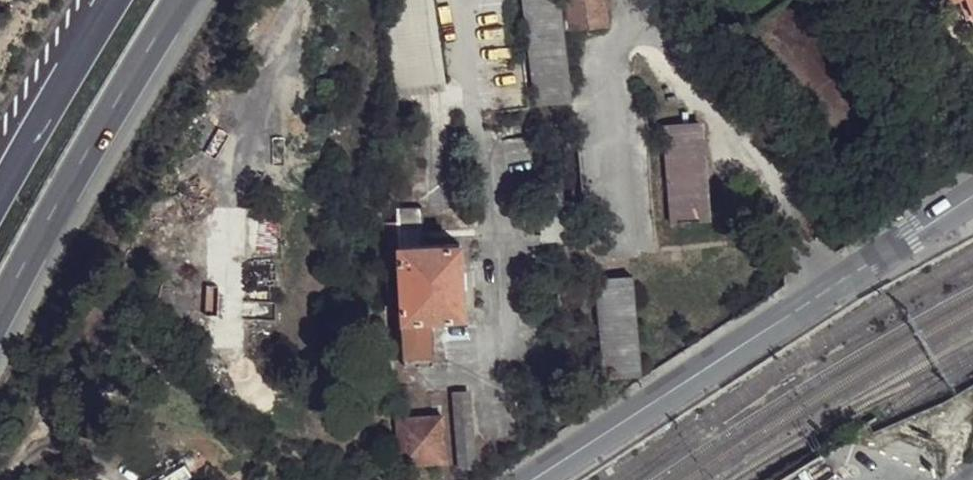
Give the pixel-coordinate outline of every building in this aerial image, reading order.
[(394,24),(386,26),(395,92),(444,83),(432,0),(391,0),(394,24)] [(533,102),(570,98),(560,0),(523,0),(533,102)] [(569,28),(604,25),(602,0),(566,0),(569,28)] [(971,15),(972,14),(972,0),(964,0),(971,15)] [(697,123),(662,126),(669,223),(705,220),(697,123)] [(299,130),(293,141),(305,147),(311,137),(299,130)] [(414,211),(388,214),(401,365),(430,363),(427,317),(458,314),(452,241),(417,243),(414,211)] [(631,279),(595,280),(602,377),(639,374),(631,279)] [(454,467),(473,466),(470,391),(451,392),(454,467)] [(440,415),(395,418),(398,460),(442,458),(440,415)]
